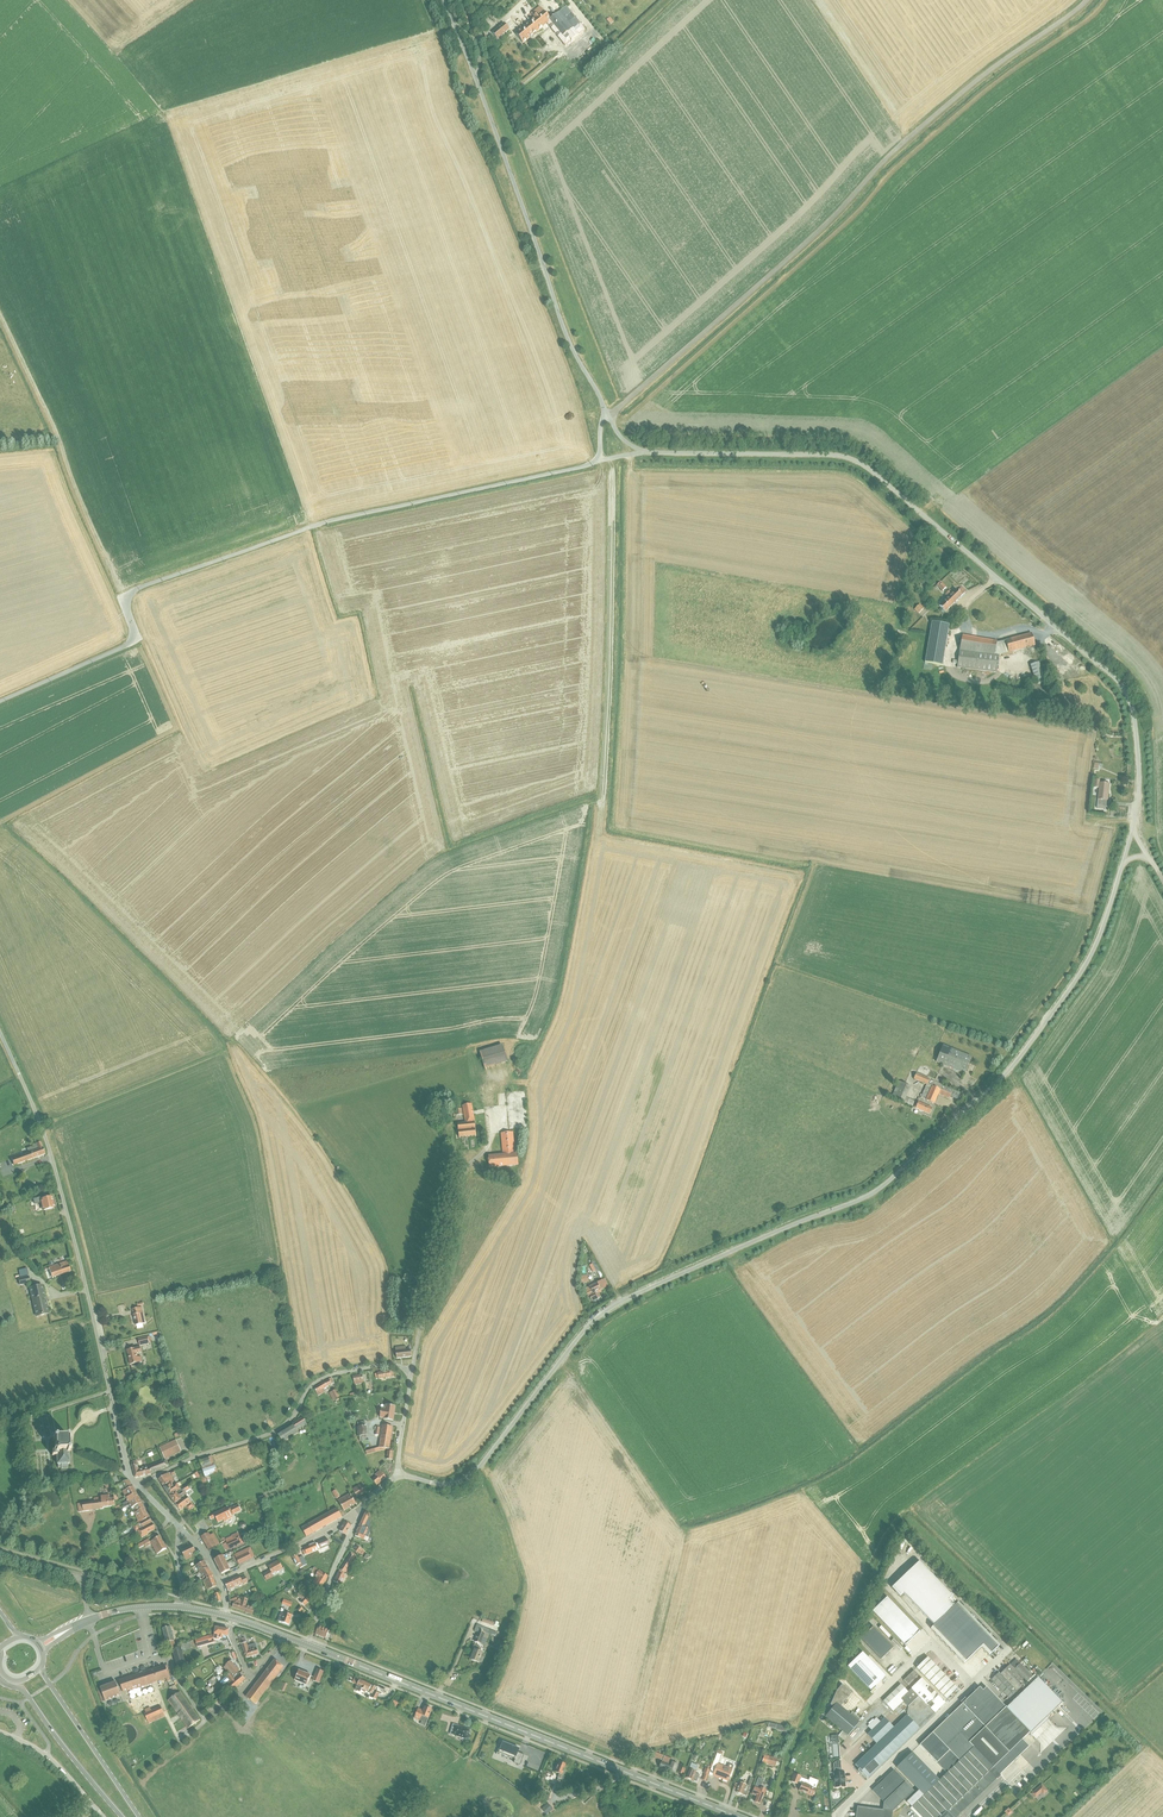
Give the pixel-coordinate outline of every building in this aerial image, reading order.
[(509,29),(515,23),(518,27),(519,27),(521,30),(516,35),(523,43),(547,24),(565,45),(585,29),(567,6),(550,19),(540,7),(532,14),(535,19),(525,27),(519,19),(515,23),(511,18),(492,33),(498,40),(510,30),(509,29)] [(472,13),(465,16),(468,23),(470,22),(473,21),(475,20),(472,13)] [(468,92),(465,85),(459,87),(462,94),(468,92)] [(943,590),(946,587),(942,583),(940,582),(937,584),(943,590)] [(945,612),(967,591),(962,587),(958,591),(956,590),(953,592),(952,591),(952,592),(950,590),(946,594),(949,597),(940,606),(945,612)] [(919,613),(923,608),(919,604),(914,609),(919,613)] [(932,622),(925,663),(942,666),(949,625),(932,622)] [(1012,652),(1035,646),(1031,633),(997,643),(997,642),(980,639),(962,635),(959,650),(957,667),(996,672),(999,655),(1002,654),(1002,657),(1013,654),(1012,652)] [(1038,663),(1030,665),(1035,681),(1043,678),(1038,663)] [(1105,809),(1106,805),(1106,800),(1108,800),(1109,784),(1099,782),(1097,808),(1105,809)] [(507,1062),(502,1045),(479,1052),(485,1069),(507,1062)] [(964,1073),(971,1057),(942,1045),(935,1062),(964,1073)] [(962,1094),(929,1079),(915,1074),(913,1079),(926,1084),(920,1098),(934,1104),(938,1094),(949,1099),(950,1097),(959,1101),(962,1094)] [(912,1107),(914,1102),(905,1098),(910,1087),(898,1082),(891,1098),(912,1107)] [(929,1114),(932,1108),(916,1101),(913,1108),(929,1114)] [(459,1138),(476,1136),(475,1122),(472,1104),(462,1106),(465,1123),(458,1124),(459,1138)] [(453,1116),(463,1114),(462,1109),(461,1109),(461,1107),(455,1107),(456,1113),(453,1114),(453,1116)] [(490,1168),(518,1165),(517,1153),(515,1153),(513,1132),(501,1133),(503,1154),(488,1155),(490,1168)] [(45,1154),(40,1142),(32,1145),(33,1146),(26,1149),(28,1153),(18,1156),(18,1154),(10,1157),(14,1166),(45,1154)] [(45,1195),(33,1198),(34,1204),(40,1203),(42,1211),(52,1208),(50,1203),(52,1203),(51,1197),(46,1198),(45,1195)] [(49,1269),(52,1277),(70,1271),(67,1261),(48,1267),(44,1269),(45,1270),(46,1270),(47,1270),(49,1269)] [(26,1268),(18,1270),(20,1277),(28,1275),(26,1268)] [(588,1275),(579,1276),(581,1283),(589,1282),(588,1275)] [(28,1278),(17,1280),(18,1287),(29,1284),(28,1278)] [(605,1279),(602,1281),(584,1290),(588,1297),(590,1296),(592,1301),(600,1297),(598,1293),(602,1292),(601,1290),(608,1286),(605,1279)] [(37,1316),(48,1314),(41,1285),(30,1288),(37,1316)] [(145,1323),(144,1320),(142,1307),(132,1309),(136,1325),(145,1323)] [(149,1344),(147,1337),(138,1339),(140,1346),(149,1344)] [(397,1359),(412,1357),(411,1350),(405,1351),(405,1346),(395,1348),(397,1359)] [(127,1350),(130,1365),(139,1363),(139,1362),(142,1362),(141,1356),(138,1357),(137,1353),(141,1352),(140,1347),(136,1348),(127,1350)] [(377,1373),(375,1374),(375,1378),(378,1378),(378,1379),(394,1377),(392,1370),(377,1373)] [(355,1385),(364,1383),(362,1375),(353,1376),(355,1385)] [(322,1389),(326,1387),(327,1387),(326,1387),(334,1383),(331,1378),(324,1382),(314,1388),(317,1393),(317,1392),(319,1395),(324,1392),(322,1389)] [(332,1401),(337,1399),(339,1397),(336,1389),(329,1393),(332,1401)] [(381,1408),(379,1417),(383,1418),(383,1419),(393,1420),(396,1406),(386,1404),(385,1408),(381,1408)] [(306,1423),(306,1422),(303,1417),(292,1424),(292,1425),(277,1434),(283,1443),(298,1433),(296,1430),(301,1426),(303,1429),(307,1427),(306,1423)] [(366,1440),(365,1422),(357,1423),(358,1427),(357,1427),(357,1436),(359,1436),(360,1441),(366,1440)] [(389,1449),(393,1427),(383,1425),(379,1447),(365,1451),(366,1454),(380,1451),(385,1450),(385,1449),(389,1449)] [(69,1451),(70,1451),(70,1449),(68,1449),(68,1440),(70,1440),(70,1437),(68,1437),(68,1436),(65,1436),(66,1438),(64,1438),(64,1439),(59,1439),(58,1438),(57,1438),(57,1436),(54,1437),(54,1438),(53,1438),(53,1441),(54,1441),(55,1449),(53,1449),(53,1451),(52,1452),(52,1456),(56,1455),(57,1464),(58,1468),(61,1467),(61,1469),(68,1468),(67,1464),(69,1464),(69,1451)] [(181,1451),(176,1440),(160,1447),(164,1458),(181,1451)] [(285,1463),(291,1459),(288,1454),(282,1458),(285,1463)] [(205,1477),(204,1477),(207,1483),(207,1484),(212,1482),(211,1479),(209,1476),(214,1474),(214,1476),(218,1475),(216,1468),(211,1456),(199,1460),(205,1477)] [(152,1474),(168,1467),(166,1460),(150,1467),(139,1469),(137,1461),(132,1462),(136,1478),(152,1474)] [(376,1485),(386,1477),(380,1470),(375,1475),(376,1476),(372,1480),(376,1485)] [(173,1486),(176,1484),(168,1473),(158,1479),(164,1487),(171,1482),(173,1486)] [(126,1498),(136,1493),(133,1487),(132,1487),(128,1480),(122,1483),(126,1490),(123,1491),(126,1498)] [(171,1482),(164,1487),(163,1487),(169,1496),(180,1490),(177,1484),(176,1484),(173,1486),(171,1482)] [(357,1497),(366,1492),(361,1484),(353,1489),(352,1487),(351,1488),(357,1497)] [(184,1493),(183,1493),(180,1495),(182,1499),(181,1500),(175,1504),(180,1511),(186,1507),(189,1511),(195,1507),(186,1496),(188,1495),(185,1492),(191,1488),(189,1485),(187,1486),(187,1485),(181,1489),(184,1493)] [(183,1493),(180,1490),(169,1496),(175,1504),(182,1499),(180,1495),(183,1493)] [(136,1493),(126,1498),(127,1501),(123,1503),(124,1504),(123,1504),(123,1506),(139,1498),(136,1493)] [(344,1511),(356,1504),(350,1494),(338,1501),(344,1511)] [(115,1503),(114,1498),(110,1498),(109,1495),(101,1496),(101,1497),(94,1498),(94,1501),(77,1504),(79,1512),(103,1509),(103,1507),(115,1505),(115,1503)] [(141,1503),(139,1498),(123,1506),(124,1507),(129,1505),(131,1509),(134,1507),(141,1503)] [(141,1503),(134,1507),(136,1510),(134,1511),(135,1512),(134,1512),(136,1516),(136,1517),(136,1516),(146,1512),(141,1503)] [(231,1515),(241,1510),(238,1505),(229,1510),(227,1507),(213,1514),(213,1513),(209,1515),(211,1520),(215,1517),(218,1523),(223,1520),(224,1521),(232,1517),(231,1515)] [(306,1537),(342,1517),(337,1508),(301,1528),(306,1537)] [(136,1516),(136,1517),(138,1521),(136,1522),(137,1524),(140,1522),(149,1517),(146,1512),(136,1516)] [(359,1525),(355,1536),(363,1540),(365,1535),(367,1536),(368,1536),(371,1530),(369,1518),(369,1517),(370,1515),(365,1513),(359,1525)] [(140,1522),(137,1524),(133,1526),(135,1532),(137,1531),(143,1528),(152,1523),(149,1517),(140,1522)] [(345,1522),(339,1531),(346,1535),(352,1525),(347,1522),(346,1523),(345,1522)] [(155,1529),(152,1523),(143,1528),(137,1531),(141,1538),(148,1534),(147,1533),(155,1529)] [(208,1532),(201,1537),(204,1542),(209,1551),(220,1544),(213,1533),(210,1535),(208,1532)] [(227,1542),(227,1543),(223,1544),(226,1550),(229,1549),(230,1549),(243,1544),(246,1542),(244,1538),(241,1540),(238,1533),(231,1536),(233,1539),(227,1542)] [(150,1542),(144,1545),(145,1547),(151,1544),(157,1554),(166,1549),(160,1536),(150,1542)] [(305,1550),(302,1551),(304,1555),(306,1554),(307,1555),(318,1550),(318,1549),(320,1548),(320,1549),(329,1545),(327,1538),(317,1542),(318,1543),(316,1544),(315,1543),(304,1548),(305,1550)] [(148,1539),(137,1545),(139,1548),(144,1545),(150,1542),(148,1539)] [(192,1545),(181,1551),(186,1560),(192,1557),(191,1554),(196,1552),(192,1545)] [(362,1555),(364,1551),(356,1546),(354,1550),(362,1555)] [(254,1556),(250,1547),(235,1555),(239,1564),(251,1559),(251,1558),(254,1556)] [(343,1564),(340,1569),(344,1572),(345,1572),(347,1573),(349,1570),(347,1568),(348,1568),(355,1557),(356,1556),(351,1553),(350,1554),(343,1564)] [(226,1563),(223,1555),(214,1560),(218,1567),(226,1563)] [(302,1566),(297,1555),(292,1557),(296,1566),(299,1564),(300,1568),(303,1567),(302,1566)] [(302,1556),(298,1558),(302,1566),(307,1564),(302,1556)] [(200,1572),(208,1567),(204,1561),(196,1566),(200,1572)] [(268,1566),(270,1570),(263,1574),(266,1580),(273,1577),(272,1573),(276,1571),(276,1572),(283,1568),(278,1561),(268,1566)] [(999,1645),(958,1602),(954,1606),(949,1601),(953,1597),(919,1561),(891,1588),(900,1597),(903,1593),(934,1625),(930,1629),(964,1663),(981,1647),(989,1655),(999,1645)] [(230,1570),(226,1563),(218,1567),(221,1574),(230,1570)] [(208,1567),(200,1572),(204,1578),(206,1577),(208,1579),(212,1576),(213,1576),(208,1567)] [(320,1589),(328,1576),(314,1567),(312,1571),(317,1573),(315,1576),(316,1577),(312,1584),(320,1589)] [(338,1573),(334,1582),(341,1585),(345,1576),(343,1575),(344,1573),(339,1571),(338,1573)] [(241,1579),(239,1575),(231,1579),(235,1587),(242,1583),(243,1584),(247,1582),(245,1577),(241,1579)] [(206,1577),(204,1578),(202,1578),(202,1579),(203,1579),(203,1580),(203,1581),(207,1590),(216,1587),(212,1576),(208,1579),(206,1577)] [(235,1587),(231,1579),(224,1582),(227,1590),(235,1587)] [(217,1586),(216,1587),(207,1590),(209,1593),(216,1591),(217,1594),(215,1594),(217,1603),(221,1602),(219,1593),(217,1586)] [(306,1595),(301,1592),(300,1591),(297,1595),(300,1597),(302,1599),(300,1602),(305,1606),(310,1599),(306,1595)] [(905,1645),(920,1631),(887,1597),(872,1611),(905,1645)] [(234,1602),(232,1607),(246,1612),(245,1612),(252,1615),(254,1608),(246,1606),(248,1600),(242,1598),(242,1600),(240,1600),(235,1602),(234,1602)] [(279,1617),(277,1621),(289,1625),(292,1615),(285,1613),(284,1614),(282,1613),(280,1618),(279,1617)] [(476,1625),(474,1631),(478,1632),(474,1642),(480,1644),(484,1646),(488,1637),(489,1635),(495,1637),(497,1633),(490,1630),(480,1626),(476,1625)] [(169,1650),(172,1649),(176,1648),(175,1645),(174,1641),(170,1626),(162,1628),(166,1643),(169,1650)] [(325,1638),(329,1630),(319,1626),(315,1634),(325,1638)] [(214,1635),(195,1640),(197,1647),(214,1642),(214,1639),(219,1640),(220,1638),(221,1639),(223,1641),(228,1639),(227,1636),(229,1630),(228,1630),(216,1627),(214,1635)] [(881,1659),(893,1647),(873,1627),(861,1638),(881,1659)] [(244,1638),(239,1639),(245,1658),(258,1654),(255,1643),(247,1646),(244,1638)] [(176,1648),(172,1649),(178,1669),(187,1667),(182,1651),(192,1648),(191,1642),(180,1645),(180,1647),(176,1648)] [(482,1653),(478,1651),(479,1647),(474,1646),(472,1652),(473,1652),(471,1659),(478,1662),(479,1661),(482,1663),(484,1658),(481,1657),(482,1653)] [(885,1676),(862,1652),(848,1666),(870,1690),(885,1676)] [(921,1673),(932,1662),(927,1657),(916,1668),(921,1673)] [(255,1705),(283,1668),(274,1660),(246,1697),(255,1705)] [(226,1677),(220,1682),(223,1686),(223,1685),(225,1687),(224,1688),(229,1693),(245,1679),(239,1673),(238,1672),(240,1671),(232,1662),(230,1661),(225,1665),(232,1672),(230,1673),(227,1676),(227,1677),(226,1677)] [(932,1662),(921,1673),(926,1678),(937,1668),(932,1662)] [(1020,1663),(1015,1668),(1027,1681),(1032,1676),(1020,1663)] [(123,1692),(169,1677),(165,1665),(119,1681),(123,1692)] [(1026,1682),(1010,1665),(1000,1674),(999,1672),(991,1679),(1009,1698),(1017,1691),(1026,1682)] [(937,1668),(926,1678),(931,1683),(942,1673),(937,1668)] [(299,1670),(295,1680),(307,1685),(311,1675),(299,1670)] [(914,1671),(903,1681),(911,1688),(921,1678),(914,1671)] [(942,1673),(931,1683),(936,1689),(947,1678),(942,1673)] [(354,1677),(353,1680),(358,1682),(357,1685),(354,1690),(359,1692),(361,1688),(364,1690),(363,1691),(365,1692),(366,1691),(372,1694),(371,1697),(376,1700),(379,1694),(374,1691),(376,1687),(354,1677)] [(921,1678),(911,1688),(911,1689),(918,1696),(928,1706),(928,1705),(930,1707),(933,1704),(931,1702),(932,1702),(938,1696),(921,1678)] [(947,1678),(936,1689),(941,1694),(952,1683),(947,1678)] [(1038,1678),(1006,1708),(1029,1732),(1030,1733),(1062,1702),(1038,1678)] [(101,1690),(98,1691),(102,1702),(121,1695),(116,1682),(100,1688),(101,1690)] [(952,1683),(941,1694),(946,1699),(957,1688),(952,1683)] [(850,1714),(840,1706),(852,1693),(842,1684),(836,1691),(830,1705),(833,1707),(825,1717),(848,1736),(859,1722),(858,1721),(860,1719),(852,1712),(850,1714)] [(900,1684),(895,1690),(902,1697),(908,1692),(900,1684)] [(921,1816),(955,1816),(1029,1746),(1022,1739),(1029,1732),(1005,1708),(986,1687),(982,1691),(979,1687),(919,1745),(946,1773),(939,1780),(911,1807),(921,1816)] [(911,1689),(908,1692),(902,1697),(900,1699),(903,1701),(908,1706),(918,1696),(911,1689)] [(895,1690),(889,1696),(899,1706),(903,1701),(900,1699),(902,1697),(895,1690)] [(200,1720),(180,1692),(168,1700),(188,1728),(200,1720)] [(899,1706),(889,1696),(883,1701),(893,1711),(899,1706)] [(421,1724),(425,1726),(428,1718),(432,1709),(425,1706),(423,1710),(418,1708),(414,1718),(422,1721),(421,1724)] [(149,1724),(165,1716),(161,1707),(151,1711),(150,1708),(145,1710),(146,1713),(144,1714),(149,1724)] [(906,1715),(894,1728),(884,1718),(867,1734),(876,1744),(855,1765),(867,1778),(919,1728),(906,1715)] [(1058,1719),(1042,1732),(1049,1741),(1065,1728),(1058,1719)] [(469,1740),(472,1730),(453,1724),(450,1734),(469,1740)] [(518,1752),(519,1749),(511,1745),(511,1746),(510,1745),(503,1742),(498,1752),(499,1752),(514,1758),(514,1759),(515,1759),(513,1762),(520,1765),(524,1755),(518,1752)] [(912,1752),(896,1767),(901,1772),(916,1757),(912,1752)] [(717,1753),(709,1775),(713,1776),(713,1775),(727,1781),(732,1770),(718,1764),(721,1754),(717,1753)] [(764,1755),(762,1763),(772,1765),(774,1757),(764,1755)] [(661,1762),(659,1767),(668,1770),(667,1771),(674,1773),(678,1765),(671,1762),(672,1759),(664,1756),(662,1762),(661,1762)] [(916,1757),(901,1772),(905,1777),(921,1762),(916,1757)] [(527,1768),(535,1764),(532,1758),(524,1763),(527,1768)] [(1032,1759),(1030,1762),(1038,1769),(1040,1767),(1032,1759)] [(564,1771),(566,1765),(563,1763),(560,1761),(560,1762),(559,1762),(556,1768),(554,1771),(555,1771),(555,1772),(559,1774),(558,1778),(556,1785),(560,1786),(562,1779),(565,1771),(564,1771)] [(844,1772),(841,1772),(840,1761),(836,1761),(833,1764),(834,1773),(833,1773),(835,1788),(845,1787),(844,1772)] [(921,1762),(905,1777),(910,1781),(925,1766),(921,1762)] [(697,1767),(693,1765),(691,1764),(685,1778),(696,1782),(699,1775),(695,1773),(697,1767)] [(686,1767),(681,1765),(677,1772),(683,1775),(686,1767)] [(925,1766),(910,1781),(914,1786),(930,1771),(925,1766)] [(703,1773),(705,1773),(702,1780),(705,1781),(708,1775),(710,1770),(705,1768),(703,1773)] [(882,1810),(892,1811),(914,1791),(894,1770),(872,1790),(883,1802),(882,1810)] [(930,1771),(914,1786),(918,1790),(934,1775),(930,1771)] [(798,1783),(801,1784),(799,1791),(807,1794),(808,1793),(813,1795),(818,1781),(810,1777),(808,1780),(801,1777),(801,1776),(794,1773),(791,1782),(798,1784),(798,1783)] [(918,1790),(906,1802),(911,1807),(939,1780),(934,1775),(918,1790)] [(760,1804),(766,1791),(766,1789),(760,1787),(763,1779),(758,1777),(751,1794),(756,1796),(754,1801),(760,1804)] [(736,1783),(733,1789),(737,1791),(736,1792),(738,1793),(738,1794),(739,1794),(740,1794),(746,1796),(753,1779),(750,1778),(747,1786),(740,1783),(739,1785),(736,1783)] [(997,1791),(1002,1787),(999,1783),(993,1787),(997,1791)] [(1032,1794),(1035,1797),(1041,1792),(1043,1794),(1047,1791),(1042,1785),(1032,1794)] [(541,1809),(546,1814),(552,1808),(547,1803),(541,1809)] [(856,1816),(892,1816),(892,1811),(882,1810),(857,1807),(856,1816)]
